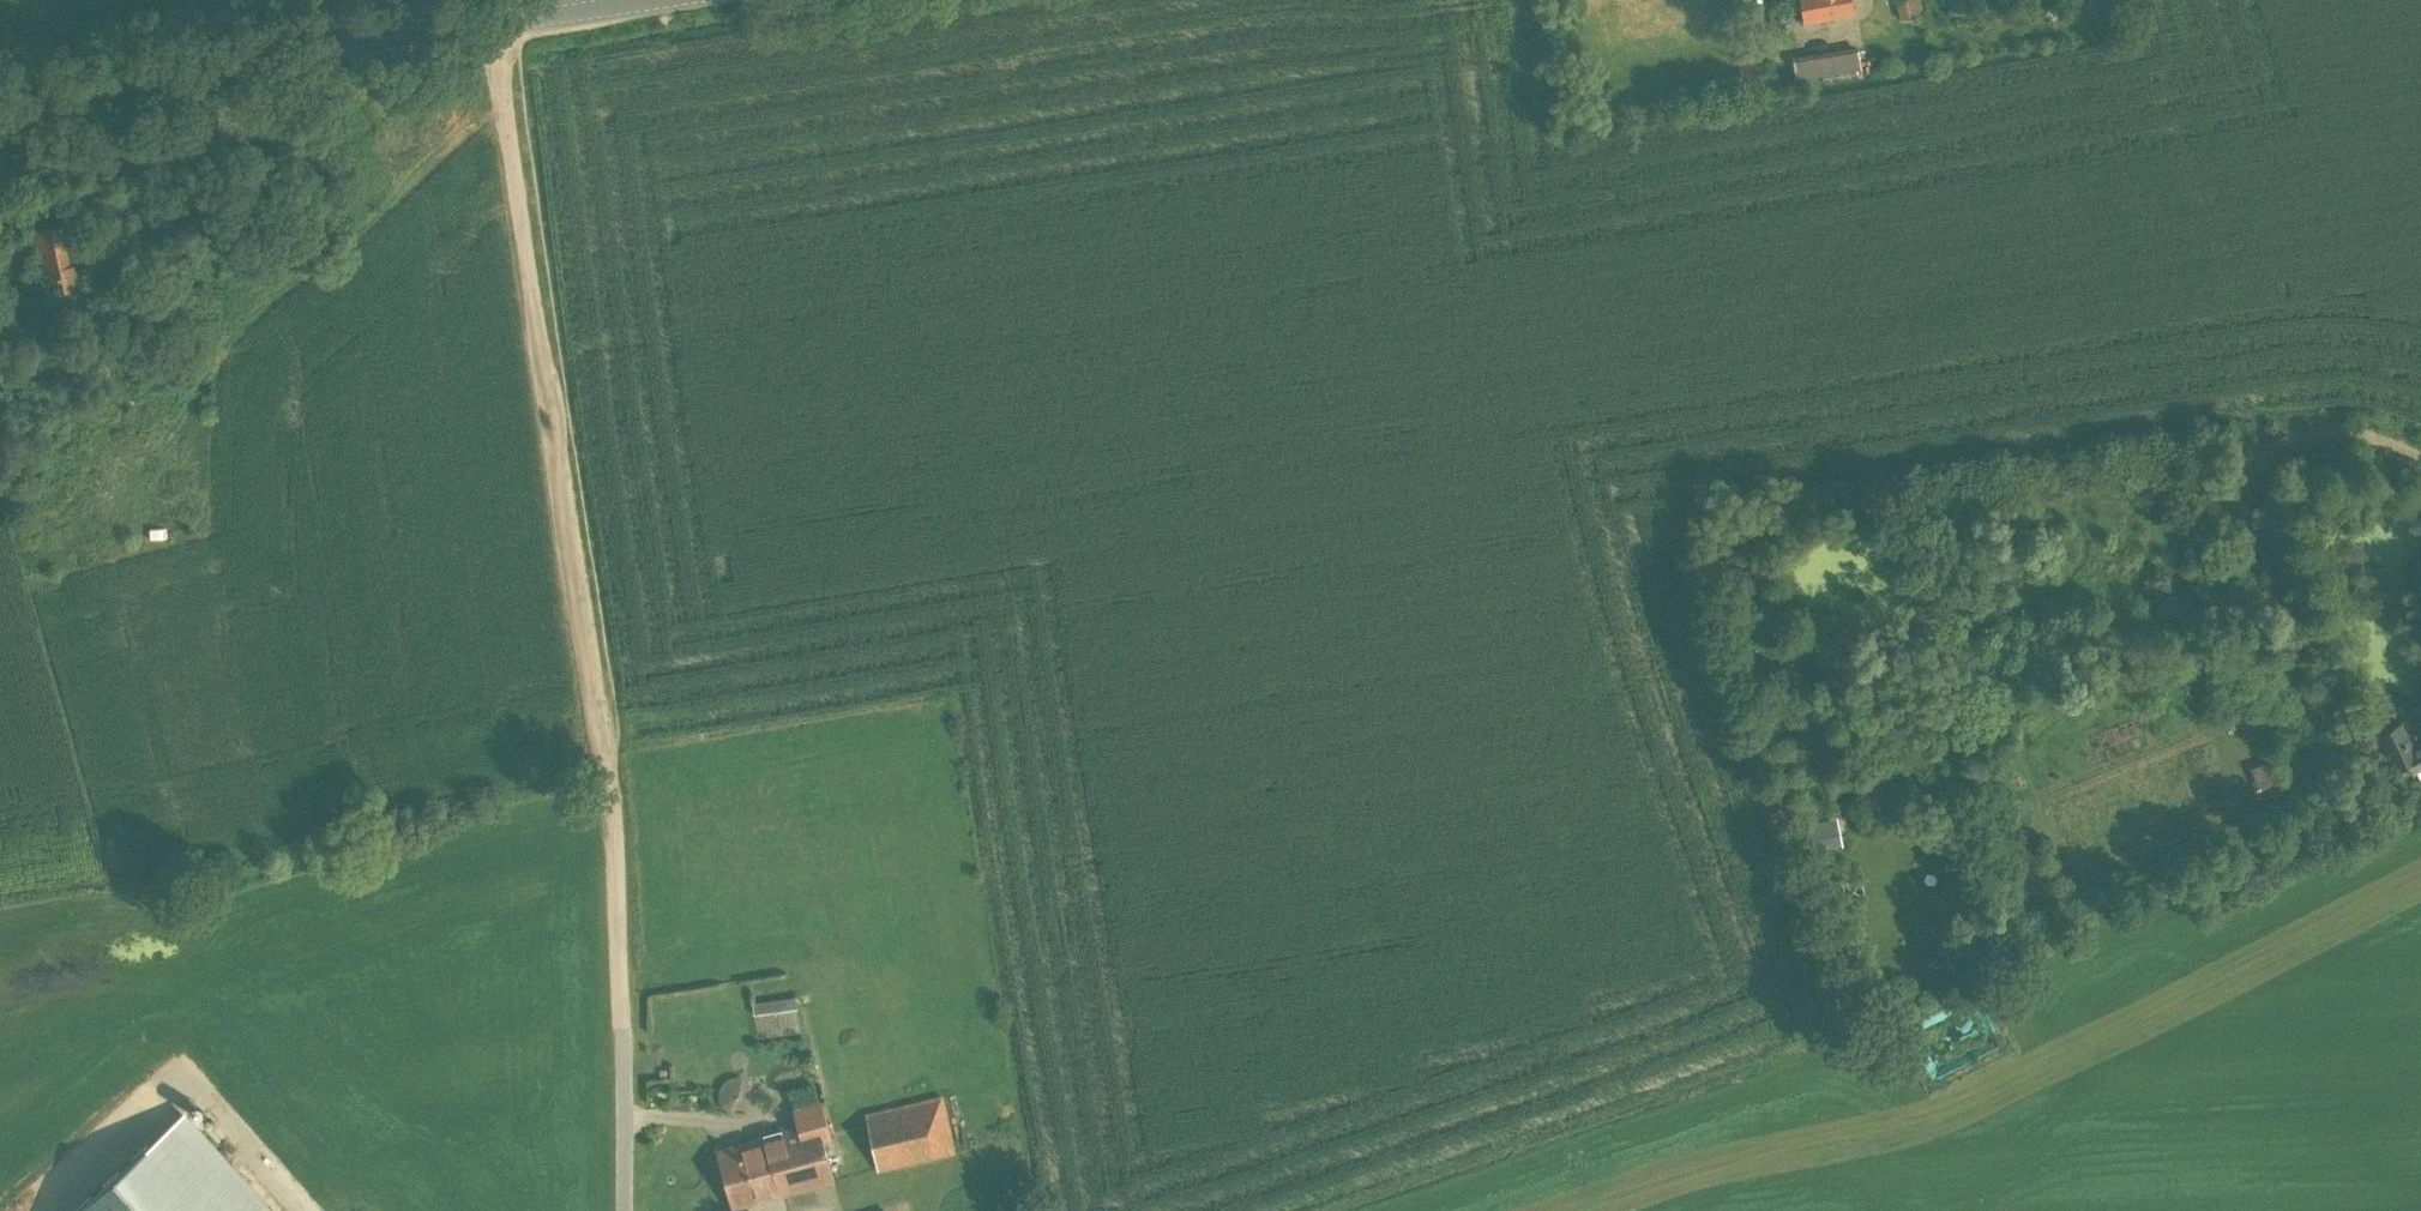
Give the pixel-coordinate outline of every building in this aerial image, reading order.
[(1804,24),(1855,13),(1853,0),(1799,0),(1804,24)] [(1924,15),(1921,0),(1896,0),(1901,20),(1924,15)] [(1820,88),(1818,77),(1862,69),(1858,45),(1793,56),(1797,80),(1799,80),(1801,91),(1820,88)] [(84,260),(77,220),(29,229),(41,293),(97,282),(93,258),(84,260)] [(157,539),(176,540),(176,526),(158,525),(157,539)] [(2401,722),(2375,736),(2394,773),(2411,764),(2415,773),(2420,770),(2420,749),(2417,752),(2401,722)] [(2385,804),(2402,796),(2394,780),(2378,788),(2385,804)] [(752,1001),(754,1013),(796,1007),(795,996),(752,1001)] [(878,1171),(957,1153),(943,1093),(865,1112),(878,1171)] [(726,1177),(827,1150),(825,1141),(833,1139),(822,1100),(792,1108),(796,1126),(718,1147),(726,1177)] [(185,1111),(74,1210),(275,1210),(185,1111)] [(827,1150),(726,1177),(734,1208),(836,1180),(827,1150)]
